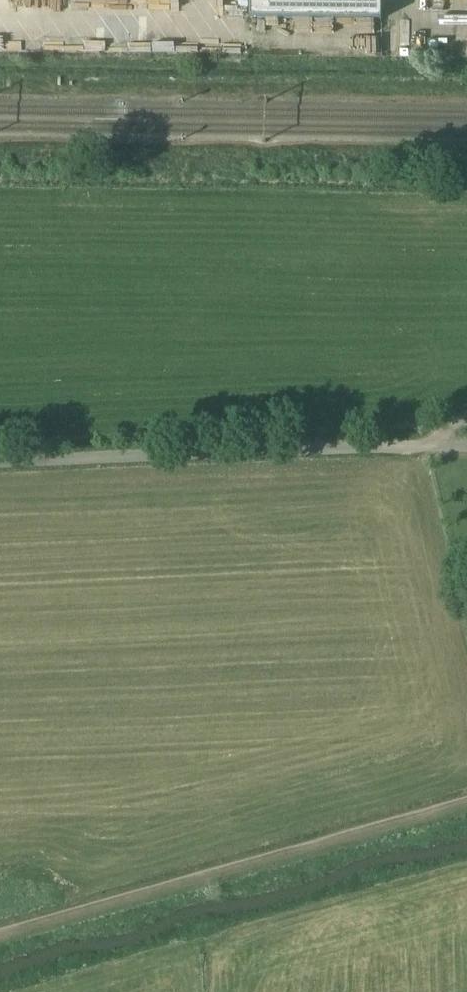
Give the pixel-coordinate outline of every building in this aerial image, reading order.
[(250,18),(381,19),(382,0),(250,0),(250,18)]
